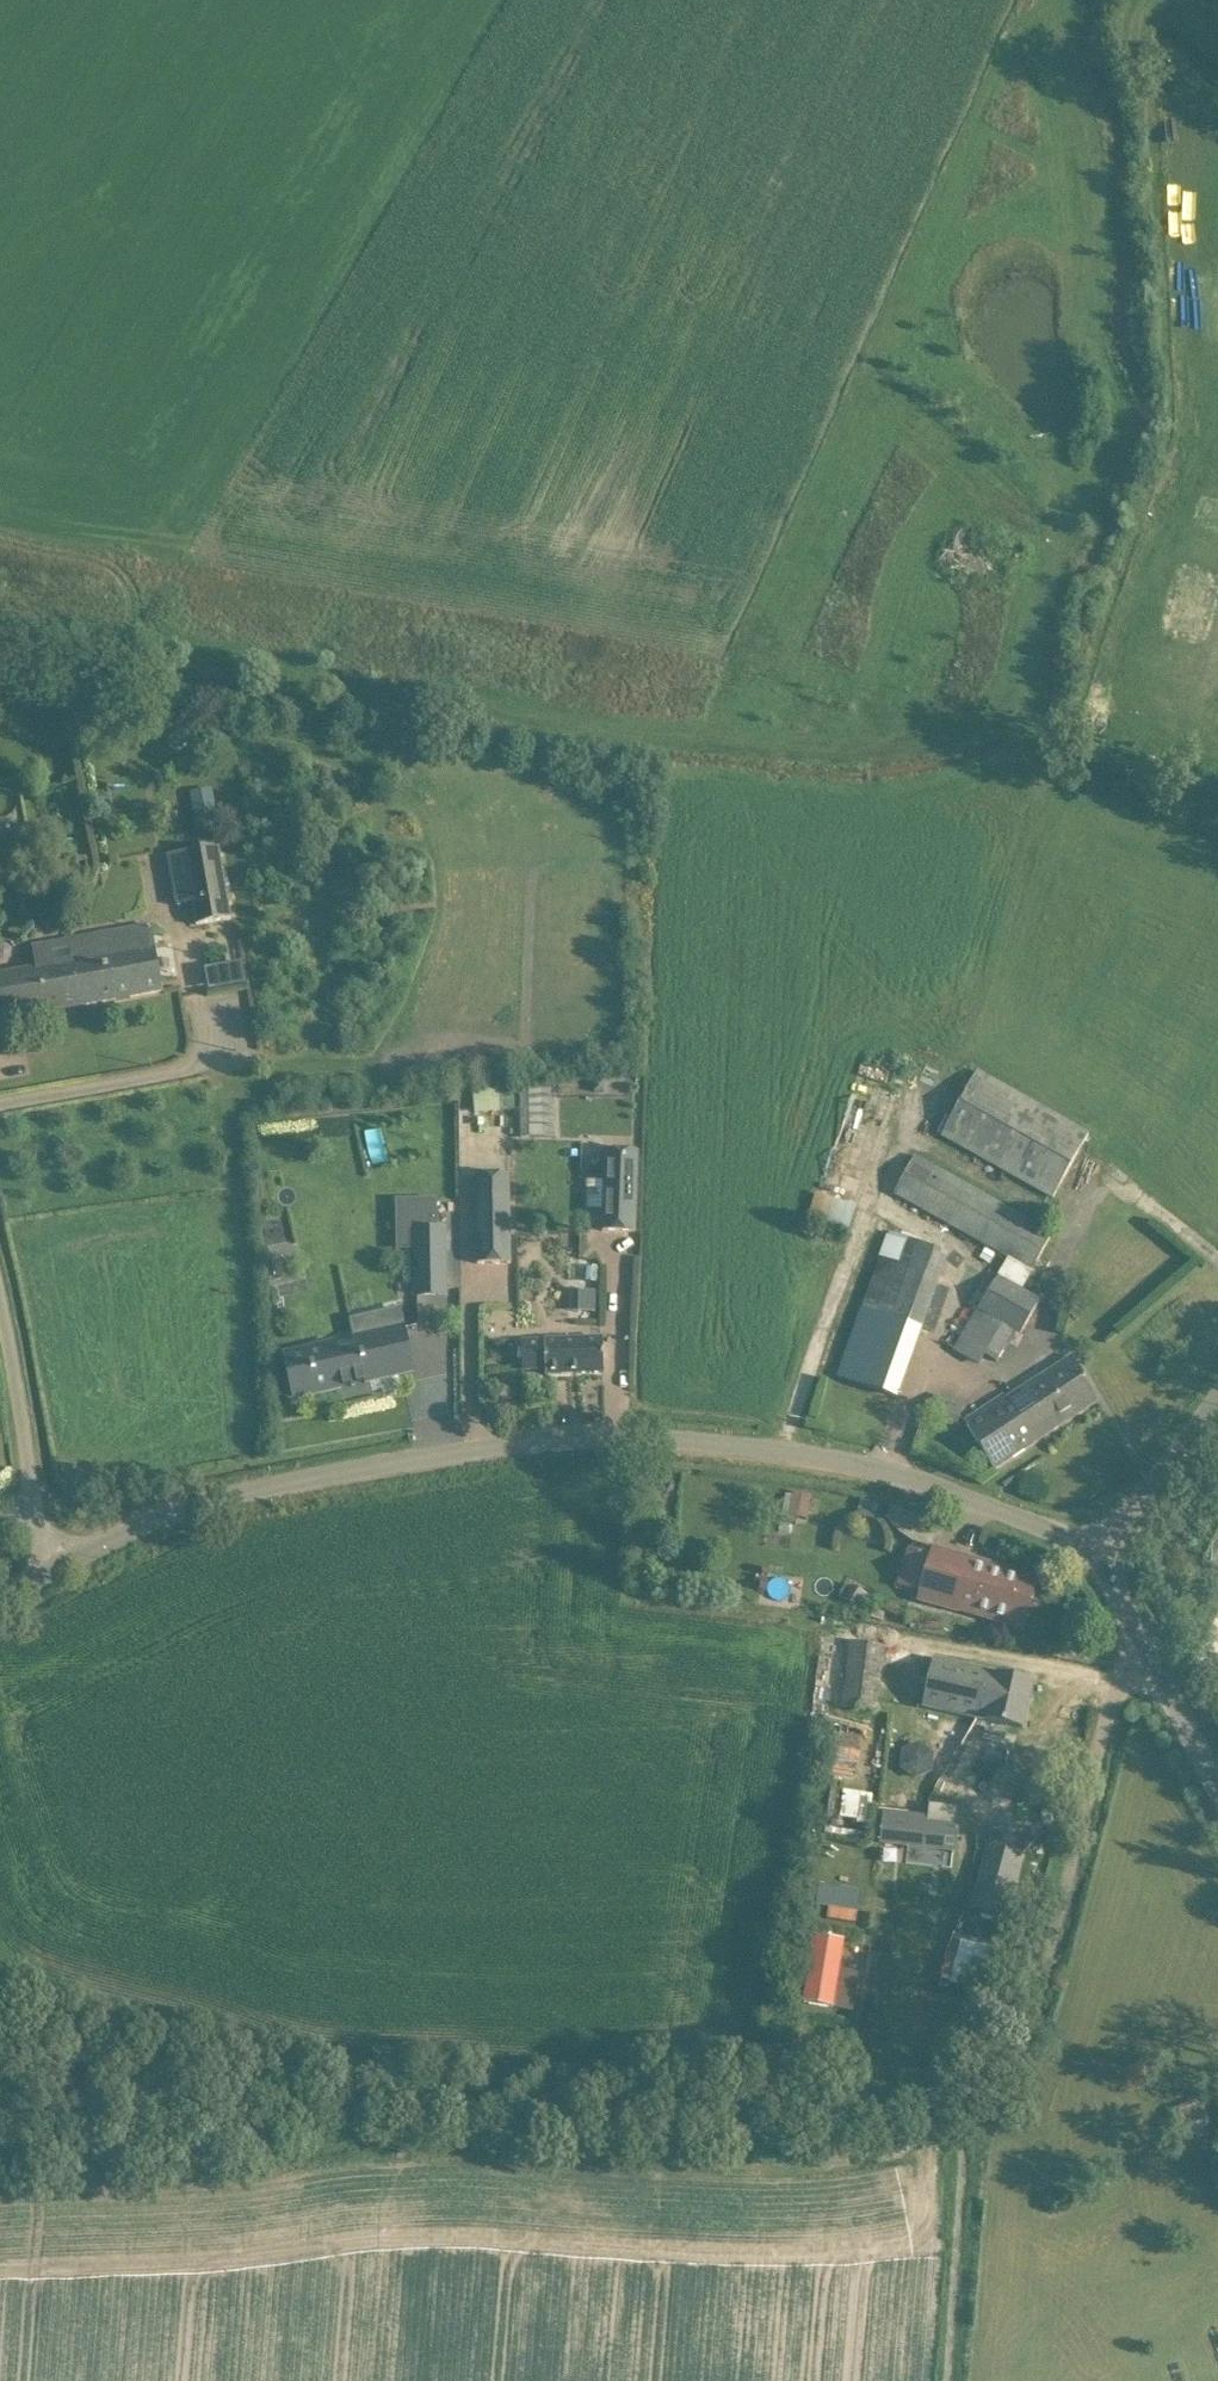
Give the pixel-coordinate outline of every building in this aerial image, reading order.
[(17,862),(15,837),(0,838),(0,863),(17,862)] [(232,920),(221,846),(169,854),(177,906),(192,904),(196,925),(232,920)] [(59,943),(36,947),(40,968),(0,975),(0,1015),(1,1022),(164,993),(152,926),(59,943)] [(239,960),(206,966),(210,989),(243,983),(239,960)] [(942,1135),(1054,1198),(1089,1135),(977,1072),(942,1135)] [(605,1083),(596,1083),(596,1093),(606,1093),(605,1083)] [(530,1090),(521,1090),(521,1138),(531,1138),(530,1090)] [(603,1231),(636,1233),(639,1152),(605,1150),(603,1231)] [(894,1194),(1008,1258),(958,1342),(953,1352),(980,1366),(985,1356),(997,1363),(1015,1333),(1020,1335),(1042,1300),(1022,1290),(1032,1271),(1053,1233),(915,1156),(894,1194)] [(510,1175),(476,1175),(478,1265),(511,1264),(510,1175)] [(813,1195),(810,1220),(851,1225),(854,1200),(813,1195)] [(416,1232),(417,1295),(446,1295),(445,1231),(416,1232)] [(888,1237),(847,1354),(839,1376),(897,1397),(946,1258),(888,1237)] [(571,1290),(572,1312),(597,1311),(596,1289),(571,1290)] [(287,1355),(297,1399),(390,1377),(380,1334),(287,1355)] [(604,1354),(604,1339),(522,1342),(523,1372),(546,1371),(546,1376),(605,1373),(605,1358),(606,1358),(605,1354),(604,1354)] [(1070,1359),(1011,1396),(1038,1441),(1098,1401),(1070,1359)] [(939,1393),(931,1411),(958,1423),(966,1404),(939,1393)] [(1038,1441),(1011,1396),(1009,1393),(983,1410),(963,1423),(994,1470),(1038,1441)] [(787,1492),(784,1504),(791,1505),(788,1522),(797,1524),(802,1495),(787,1492)] [(918,1599),(1000,1624),(1023,1630),(1038,1580),(933,1549),(918,1599)] [(842,1709),(877,1713),(885,1647),(851,1643),(842,1709)] [(922,1706),(954,1713),(1023,1729),(1034,1683),(933,1660),(922,1706)] [(973,1739),(972,1765),(999,1766),(1000,1740),(973,1739)] [(934,1754),(919,1743),(902,1750),(900,1768),(915,1780),(932,1772),(934,1754)] [(884,1813),(881,1843),(957,1851),(960,1821),(954,1821),(955,1810),(931,1807),(930,1818),(884,1813)] [(1022,1857),(990,1848),(973,1911),(1005,1919),(1022,1857)] [(817,1884),(814,1904),(856,1911),(859,1890),(817,1884)] [(827,1908),(826,1919),(855,1921),(856,1911),(827,1908)] [(927,1934),(920,1986),(980,1994),(987,1942),(927,1934)] [(837,1968),(842,1942),(809,1936),(797,2003),(852,2013),(860,1972),(837,1968)]
